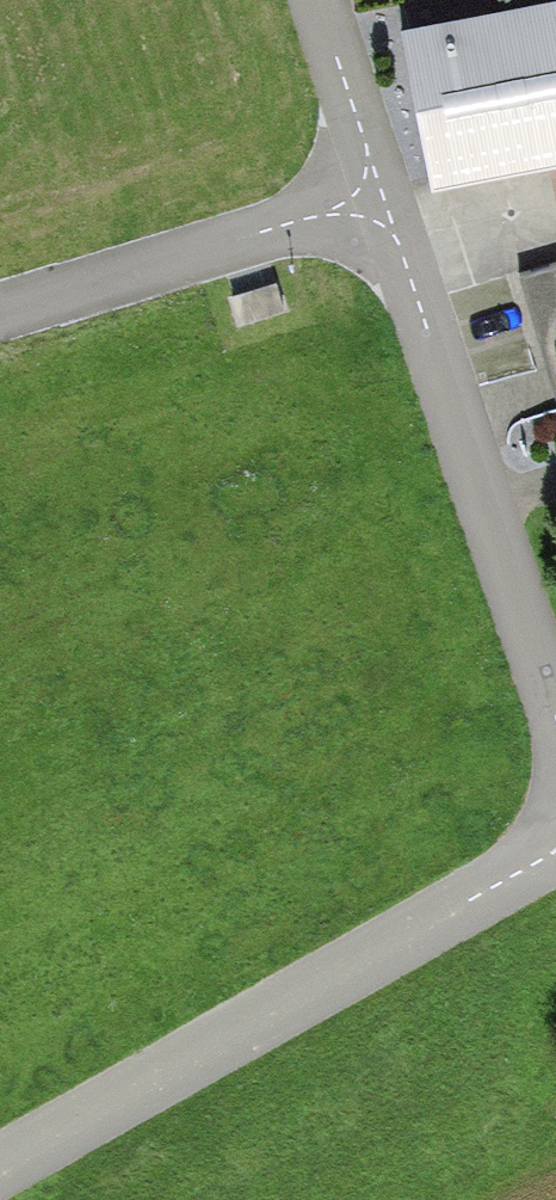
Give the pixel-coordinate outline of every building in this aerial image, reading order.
[(549,169),(555,168),(555,9),(402,37),(434,193),(549,169)] [(555,386),(555,269),(523,279),(555,386)] [(277,286),(231,302),(239,327),(285,312),(277,286)]
